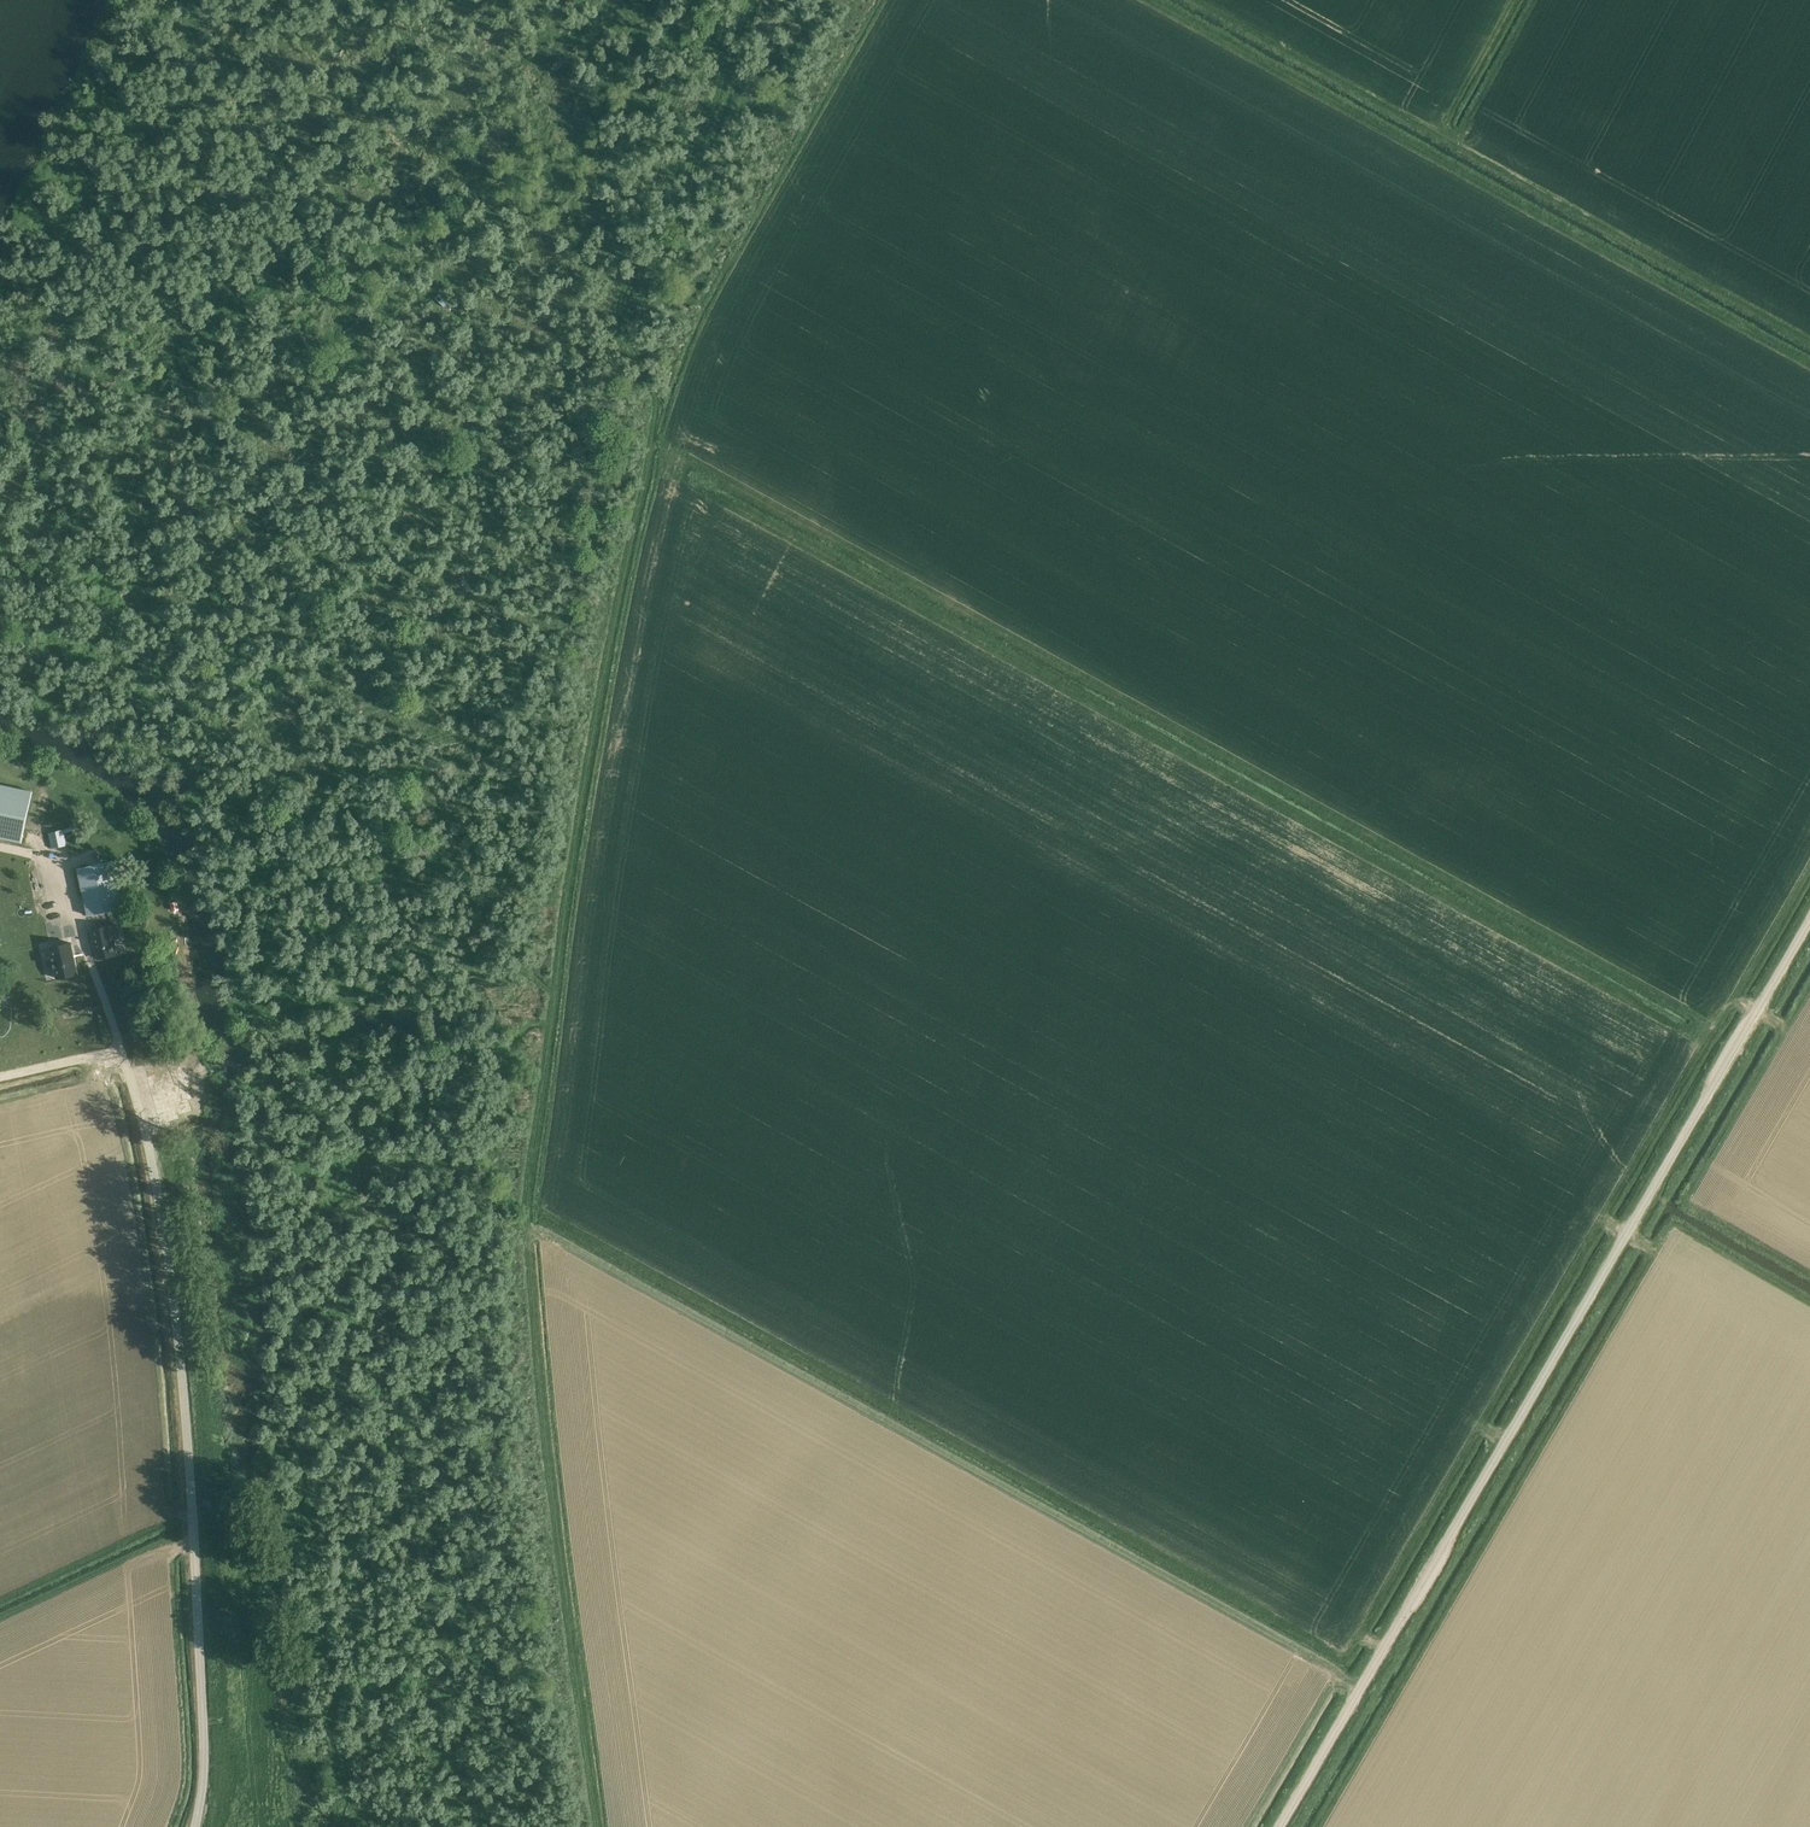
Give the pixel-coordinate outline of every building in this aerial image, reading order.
[(21,842),(22,843),(25,831),(34,791),(0,784),(0,838),(21,842)] [(67,845),(64,830),(49,833),(53,848),(67,845)] [(114,861),(77,869),(88,916),(124,908),(114,861)] [(178,901),(170,903),(171,911),(180,910),(178,901)] [(131,914),(123,915),(125,925),(133,923),(131,914)] [(117,924),(91,930),(98,959),(117,954),(114,938),(115,935),(119,934),(117,924)] [(71,943),(50,947),(57,978),(78,974),(71,943)]
